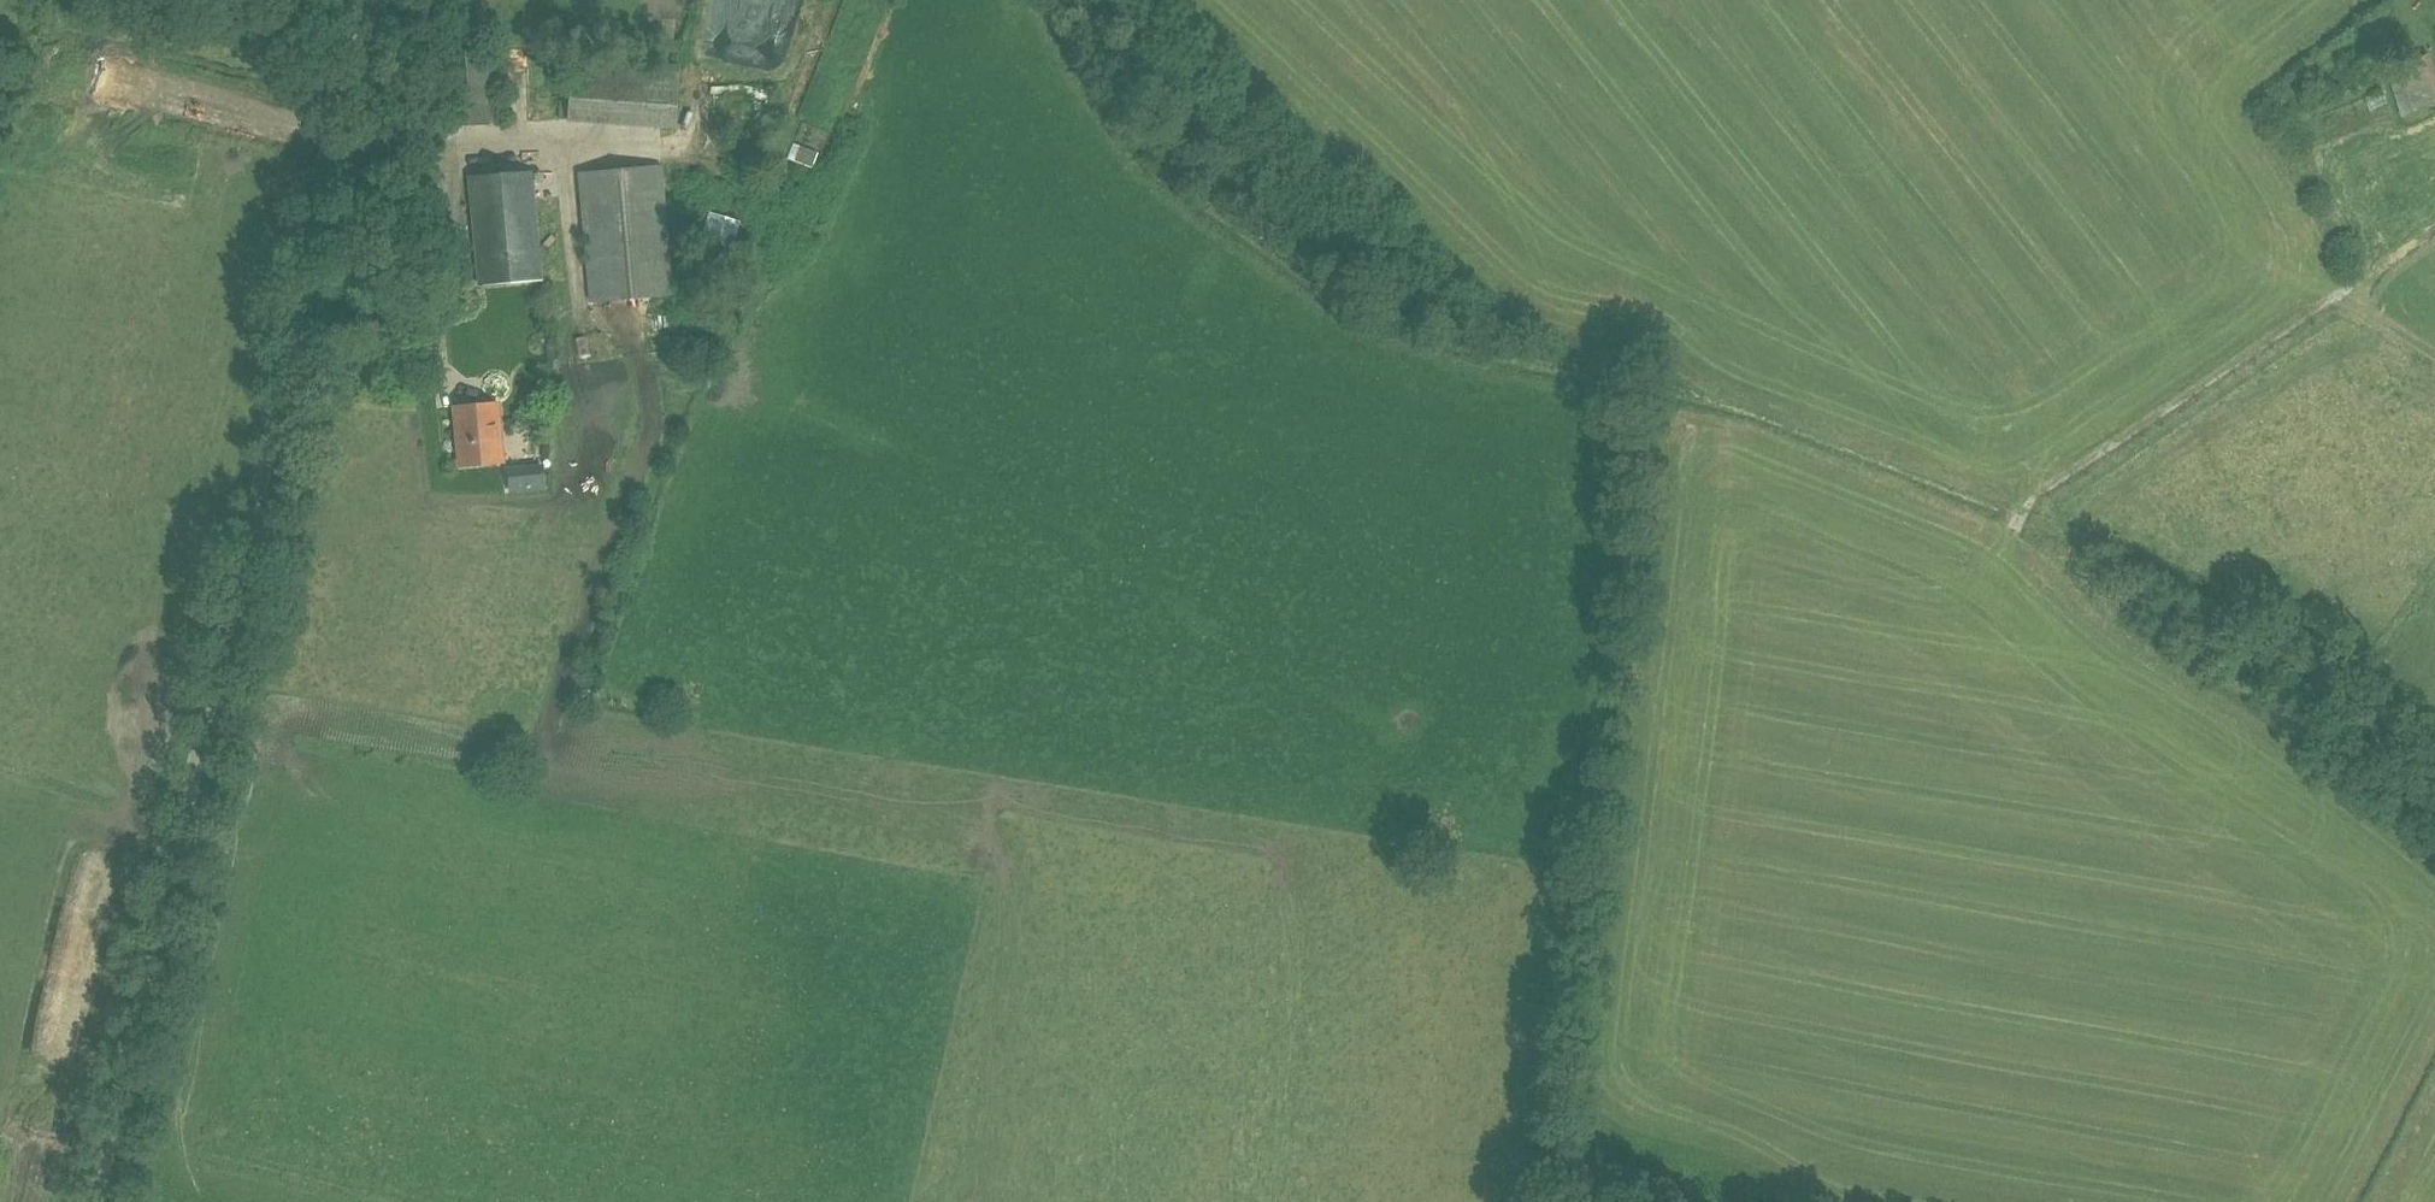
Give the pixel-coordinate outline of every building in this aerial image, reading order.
[(296,49),(297,41),(285,39),(283,46),(296,49)] [(492,51),(436,53),(440,126),(496,123),(492,51)] [(2387,67),(2402,115),(2434,105),(2434,51),(2430,53),(2387,67)] [(680,65),(571,57),(567,121),(675,129),(680,65)] [(792,160),(811,167),(817,152),(798,145),(792,160)] [(672,295),(660,166),(579,173),(590,302),(672,295)] [(479,285),(540,279),(531,172),(469,177),(479,285)] [(727,254),(736,220),(705,211),(695,245),(727,254)] [(501,461),(496,403),(455,407),(460,465),(501,461)] [(542,468),(506,471),(508,493),(544,489),(542,468)]
